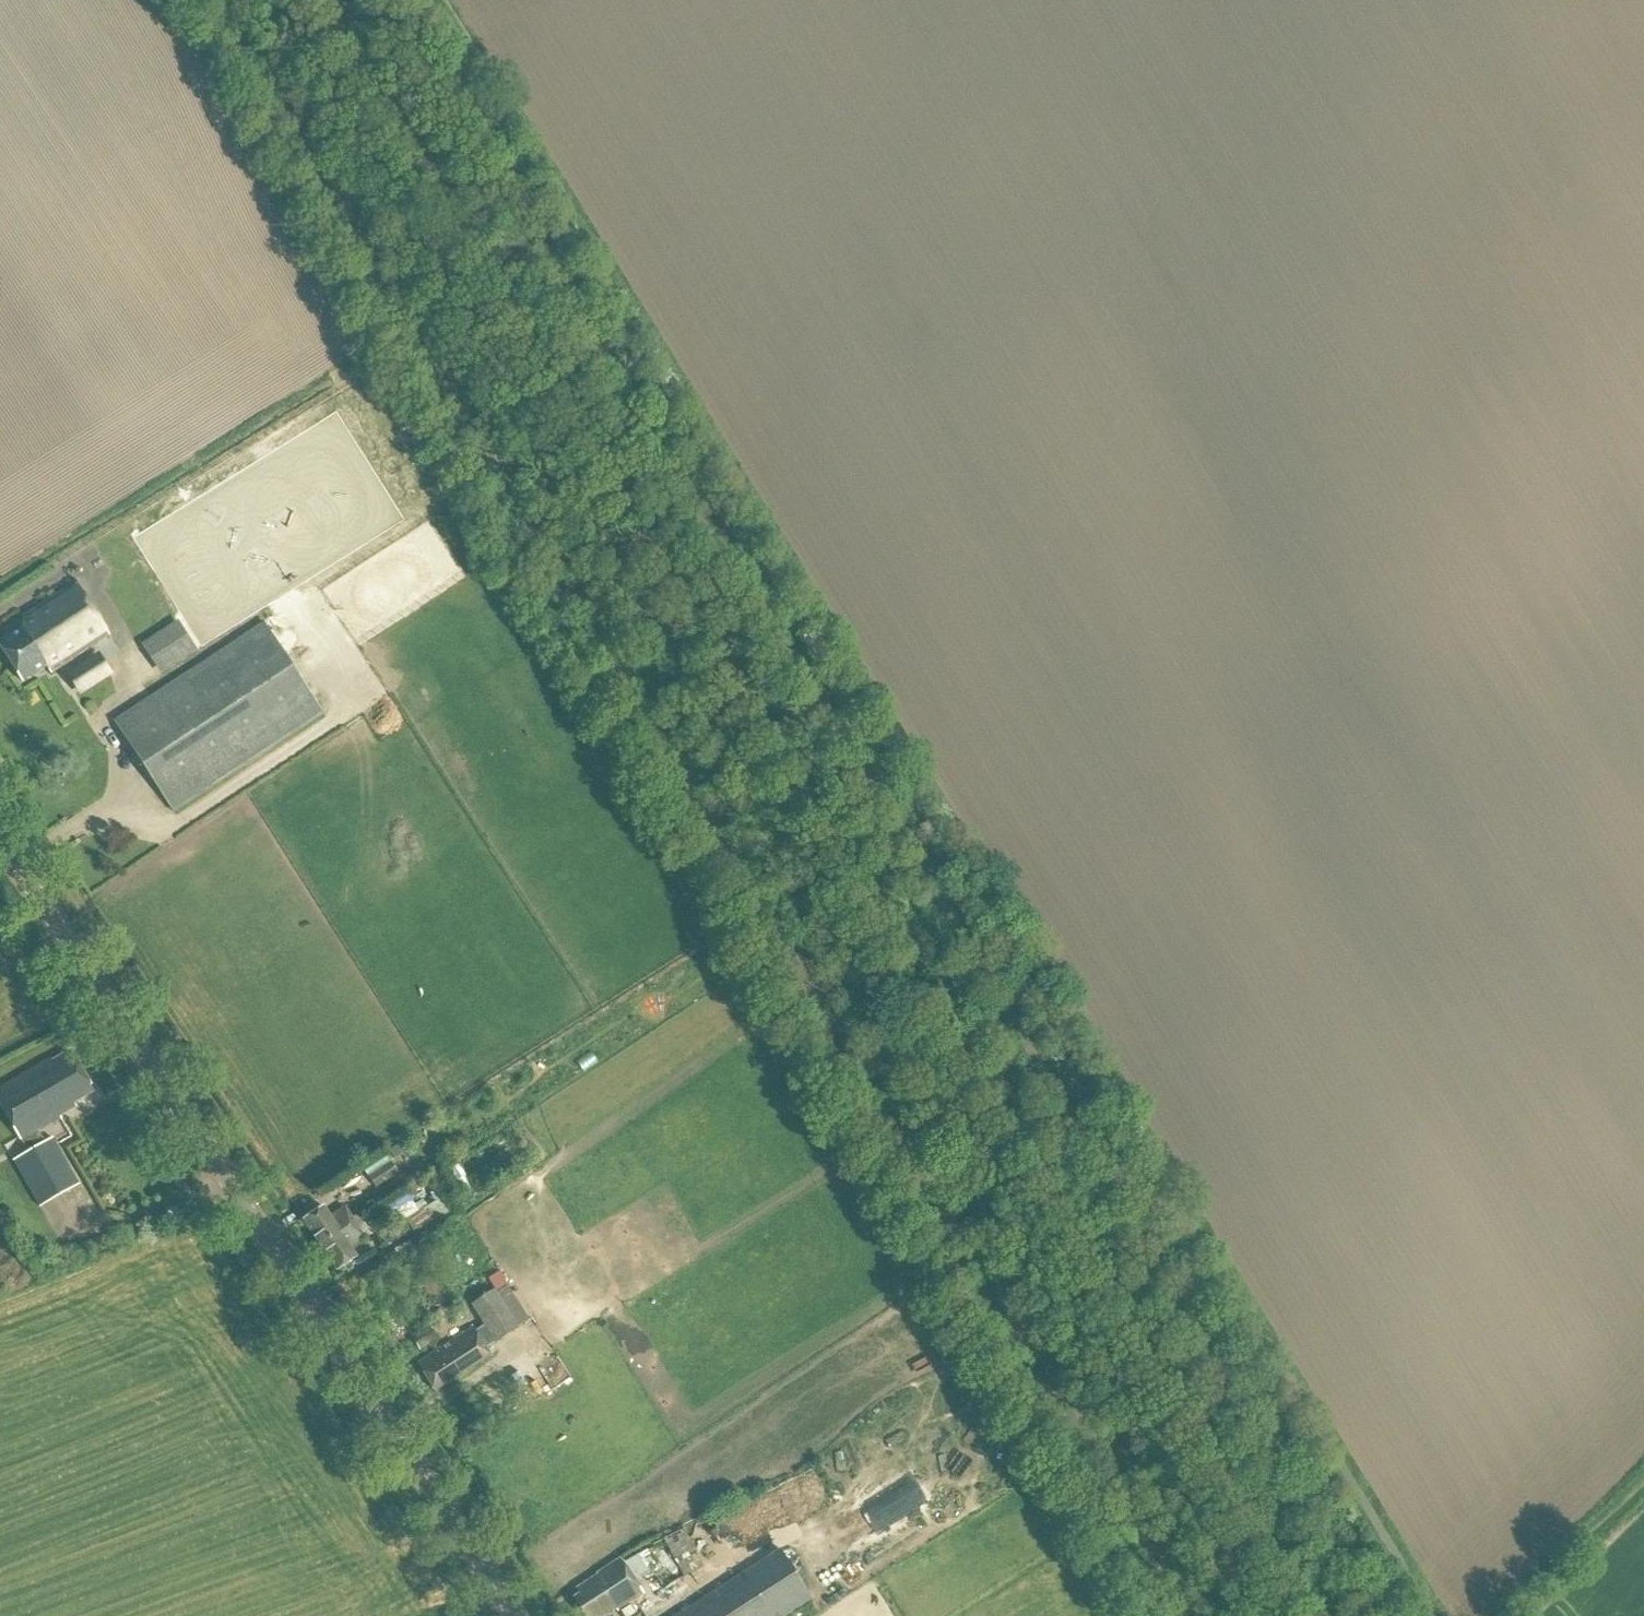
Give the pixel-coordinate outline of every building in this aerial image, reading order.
[(51,676),(108,639),(75,588),(22,619),(21,633),(0,649),(24,686),(48,672),(51,676)] [(158,669),(196,645),(177,616),(140,640),(158,669)] [(173,812),(324,713),(265,622),(114,720),(173,812)] [(66,675),(80,697),(114,676),(100,654),(66,675)] [(34,1194),(41,1206),(79,1184),(52,1138),(46,1142),(40,1131),(62,1118),(61,1116),(76,1107),(74,1103),(94,1091),(71,1052),(53,1063),(50,1059),(0,1088),(0,1103),(29,1152),(14,1161),(34,1194)] [(403,1143),(390,1152),(395,1160),(398,1158),(408,1151),(403,1143)] [(363,1170),(377,1189),(406,1169),(398,1158),(395,1160),(391,1163),(385,1155),(363,1170)] [(408,1195),(382,1211),(393,1229),(406,1221),(418,1240),(456,1216),(448,1203),(438,1209),(434,1202),(419,1212),(408,1195)] [(303,1222),(320,1247),(360,1221),(358,1217),(352,1221),(344,1209),(329,1218),(324,1209),(303,1222)] [(360,1221),(320,1247),(336,1272),(357,1259),(351,1250),(366,1240),(357,1228),(362,1225),(360,1221)] [(494,1262),(483,1269),(496,1289),(507,1282),(494,1262)] [(508,1287),(495,1296),(492,1290),(470,1304),(480,1321),(484,1327),(475,1333),(473,1330),(417,1366),(434,1394),(490,1359),(485,1350),(494,1344),(495,1345),(518,1331),(517,1330),(530,1322),(508,1287)] [(429,1331),(413,1340),(420,1351),(436,1342),(429,1331)] [(873,1498),(887,1522),(928,1499),(915,1475),(873,1498)] [(679,1568),(656,1580),(661,1589),(704,1568),(685,1530),(665,1540),(679,1568)] [(580,1615),(608,1615),(611,1614),(609,1611),(619,1605),(622,1610),(642,1597),(634,1584),(659,1568),(647,1549),(622,1565),(620,1562),(595,1577),(596,1578),(574,1592),(577,1597),(571,1601),(580,1615)] [(781,1549),(679,1615),(783,1615),(812,1597),(781,1549)]
